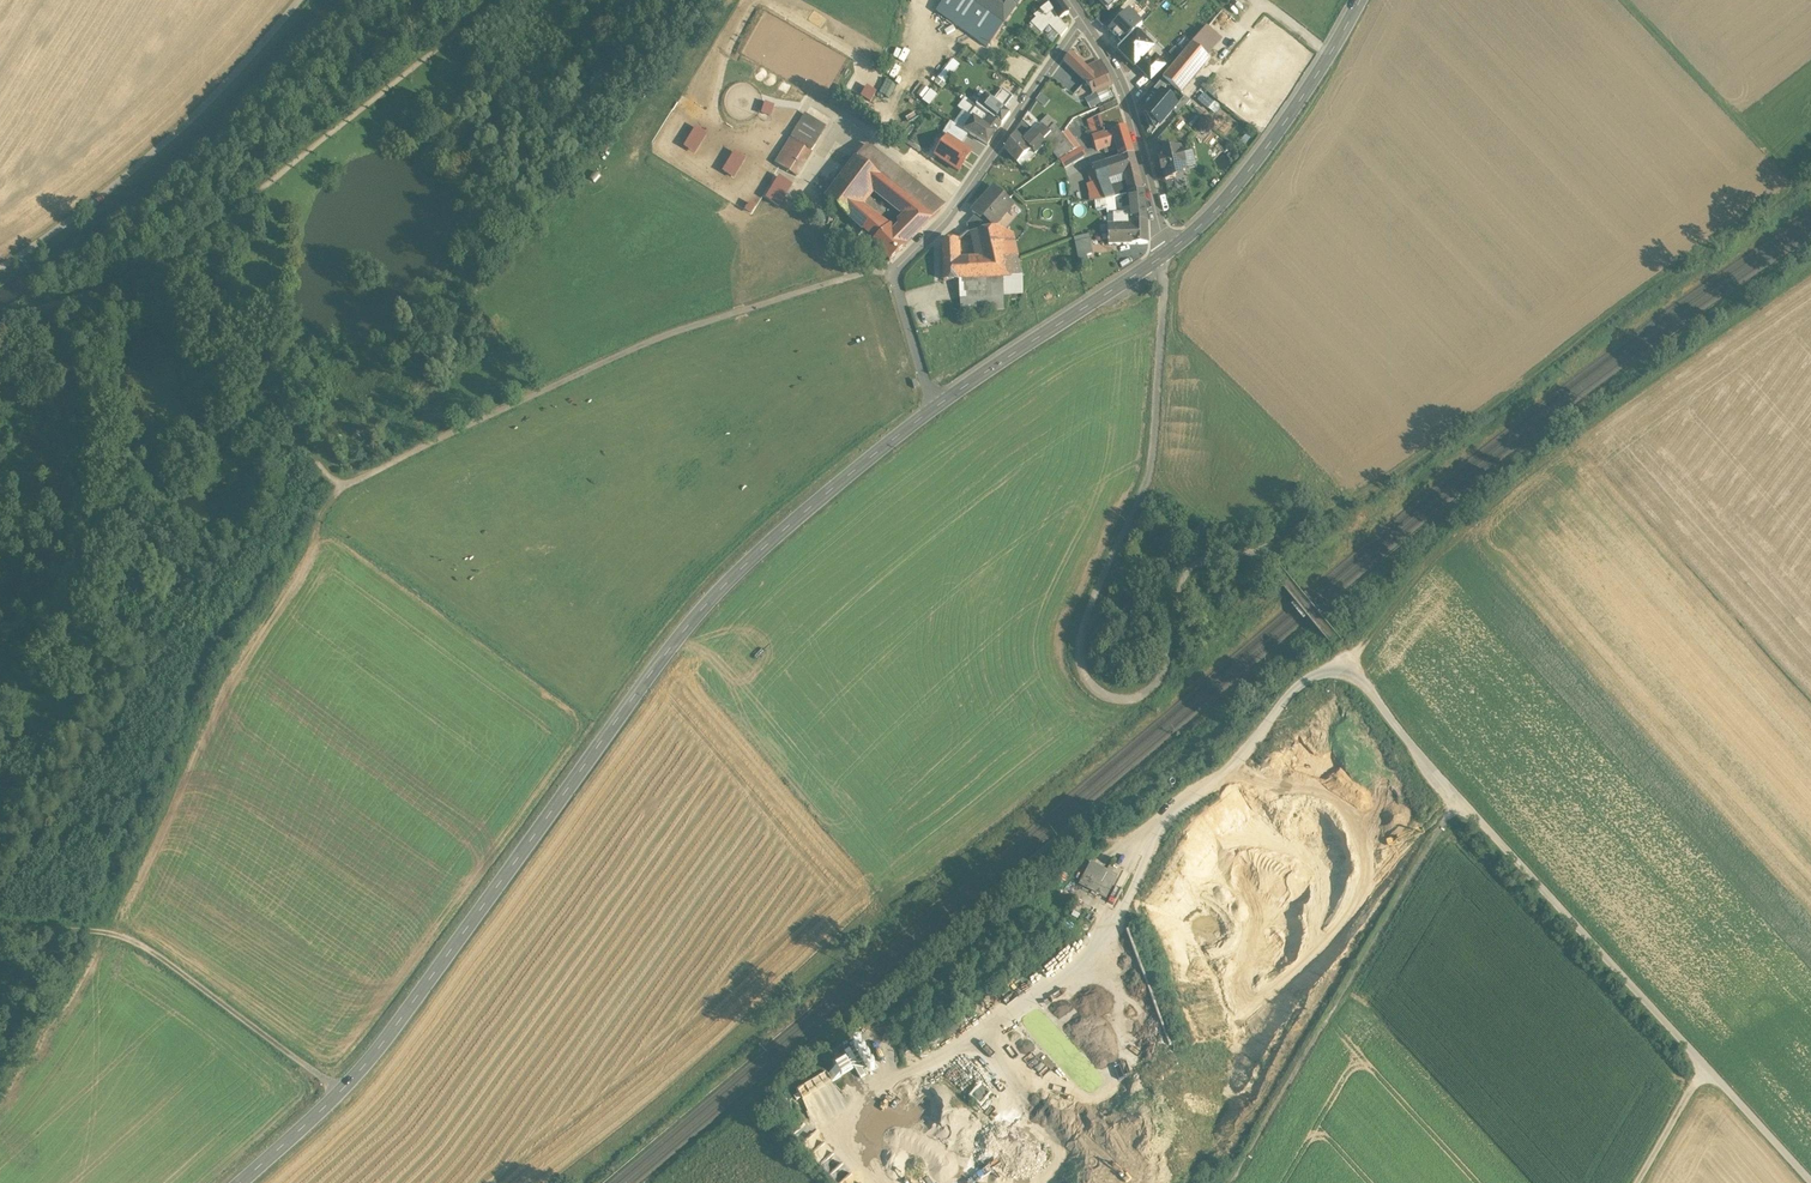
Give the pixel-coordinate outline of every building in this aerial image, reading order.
[(970,0),(947,0),(937,13),(987,48),(1004,23),(970,0)] [(1004,23),(1016,6),(1007,0),(970,0),(1004,23)] [(1034,16),(1036,18),(1049,23),(1061,36),(1067,28),(1059,21),(1060,19),(1068,13),(1060,0),(1055,0),(1034,16)] [(1109,9),(1117,0),(1100,0),(1109,9)] [(1114,15),(1109,10),(1099,19),(1104,24),(1114,15)] [(1108,31),(1122,45),(1136,30),(1143,24),(1128,10),(1108,31)] [(1049,23),(1036,18),(1031,22),(1041,32),(1049,23)] [(1206,27),(1192,43),(1206,55),(1219,39),(1206,27)] [(1147,56),(1154,48),(1136,30),(1122,45),(1116,51),(1135,68),(1135,67),(1147,56)] [(1192,43),(1163,79),(1169,84),(1176,90),(1180,93),(1210,58),(1206,55),(1192,43)] [(1087,69),(1070,53),(1064,60),(1086,81),(1085,82),(1093,92),(1112,83),(1106,71),(1101,63),(1087,69)] [(1135,67),(1150,82),(1166,65),(1155,55),(1151,60),(1147,56),(1135,67)] [(949,70),(940,81),(948,87),(957,76),(949,70)] [(1151,93),(1157,97),(1162,92),(1169,84),(1163,79),(1151,93)] [(936,86),(944,93),(948,87),(940,81),(936,86)] [(918,96),(931,107),(939,97),(926,86),(918,96)] [(1013,97),(1002,89),(993,101),(1003,109),(1013,97)] [(1144,112),(1160,127),(1173,112),(1178,106),(1177,105),(1162,92),(1157,97),(1144,112)] [(1049,100),(1040,94),(1036,100),(1044,106),(1049,100)] [(993,101),(985,95),(980,102),(976,107),(990,117),(1001,124),(1009,114),(993,101)] [(1094,96),(1086,100),(1090,108),(1099,104),(1094,96)] [(1177,105),(1178,106),(1173,112),(1178,116),(1190,102),(1184,97),(1177,105)] [(971,103),(963,112),(970,116),(976,107),(971,103)] [(762,115),(771,117),(774,107),(765,104),(762,115)] [(990,117),(976,107),(970,116),(972,118),(973,118),(985,126),(990,117)] [(1094,138),(1125,128),(1119,107),(1089,121),(1094,138)] [(1039,123),(1028,113),(1023,120),(1032,129),(1039,123)] [(825,129),(805,116),(791,139),(805,148),(811,152),(815,145),(825,129)] [(990,117),(985,126),(973,118),(972,118),(964,131),(969,134),(987,146),(996,132),(1001,124),(990,117)] [(1054,124),(1046,117),(1040,124),(1044,127),(1048,131),(1054,125),(1054,124)] [(1023,120),(1014,133),(1016,134),(1021,139),(1031,129),(1032,129),(1023,120)] [(961,146),(969,134),(964,131),(951,122),(943,135),(948,138),(961,146)] [(1040,124),(1039,123),(1032,129),(1031,129),(1034,132),(1036,135),(1044,127),(1040,124)] [(1068,143),(1054,125),(1048,131),(1051,134),(1050,134),(1062,148),(1067,144),(1068,143)] [(1044,127),(1036,135),(1043,142),(1050,134),(1051,134),(1048,131),(1044,127)] [(1125,128),(1094,138),(1096,146),(1097,150),(1110,147),(1116,145),(1119,156),(1120,159),(1133,154),(1125,128)] [(1183,144),(1167,128),(1157,140),(1166,148),(1168,145),(1175,150),(1180,149),(1183,144)] [(1031,129),(1021,139),(1024,142),(1034,132),(1031,129)] [(1034,132),(1024,142),(1036,157),(1047,147),(1043,142),(1036,135),(1034,132)] [(1021,139),(1016,134),(1004,150),(1022,169),(1036,157),(1024,142),(1021,139)] [(1043,142),(1047,147),(1059,160),(1067,154),(1062,148),(1050,134),(1043,142)] [(961,146),(948,138),(936,156),(959,171),(971,153),(961,146)] [(791,139),(775,164),(796,177),(806,161),(799,157),(805,148),(791,139)] [(1072,150),(1067,144),(1062,148),(1067,154),(1072,150)] [(1175,150),(1168,145),(1166,148),(1163,152),(1159,154),(1161,161),(1159,162),(1161,171),(1163,171),(1165,180),(1175,178),(1175,174),(1185,171),(1185,169),(1183,163),(1185,163),(1183,154),(1182,153),(1181,154),(1180,149),(1175,150)] [(1192,152),(1183,154),(1185,163),(1183,163),(1185,169),(1195,166),(1192,152)] [(1109,163),(1104,164),(1108,178),(1127,173),(1138,170),(1133,154),(1120,159),(1109,163)] [(857,160),(826,200),(852,220),(861,208),(858,206),(872,189),(872,188),(880,177),(857,160)] [(1090,184),(1086,185),(1089,202),(1091,201),(1097,201),(1106,200),(1113,198),(1109,189),(1103,193),(1098,181),(1108,178),(1104,164),(1098,166),(1093,168),(1088,172),(1087,174),(1090,184)] [(944,206),(892,165),(880,177),(872,188),(872,189),(907,215),(900,222),(902,228),(912,238),(944,206)] [(1138,170),(1127,173),(1129,183),(1132,193),(1143,190),(1138,170)] [(1129,183),(1109,189),(1113,198),(1115,198),(1128,194),(1132,193),(1129,183)] [(1013,204),(993,187),(972,211),(975,214),(980,218),(982,216),(994,226),(1013,204)] [(1132,193),(1128,194),(1129,207),(1130,215),(1131,222),(1146,221),(1143,190),(1132,193)] [(1128,194),(1115,198),(1117,209),(1129,207),(1128,194)] [(1113,198),(1106,200),(1106,205),(1107,213),(1117,212),(1117,209),(1115,198),(1113,198)] [(1130,215),(1129,207),(1117,209),(1117,212),(1117,215),(1130,215)] [(881,223),(861,208),(852,220),(854,222),(864,232),(870,237),(881,223)] [(1117,215),(1117,212),(1107,213),(1108,224),(1118,224),(1131,224),(1131,222),(1130,215),(1117,215)] [(982,216),(980,218),(975,214),(967,224),(968,232),(977,231),(994,227),(994,226),(982,216)] [(1147,242),(1146,221),(1131,222),(1131,224),(1118,224),(1108,224),(1108,225),(1109,244),(1147,242)] [(864,232),(854,222),(848,229),(858,239),(864,232)] [(902,228),(900,222),(891,231),(905,245),(912,238),(902,228)] [(888,228),(881,223),(870,237),(871,238),(875,242),(873,244),(889,260),(892,258),(905,245),(891,231),(888,228)] [(983,259),(958,260),(958,279),(959,279),(960,309),(1003,307),(1003,294),(1022,293),(1022,275),(1017,240),(1000,244),(996,227),(994,227),(977,231),(983,259)] [(1015,233),(996,227),(1000,244),(1017,240),(1015,233)] [(870,237),(864,232),(858,239),(865,245),(871,238),(870,237)] [(1076,239),(1079,256),(1091,254),(1088,237),(1076,239)] [(957,240),(942,241),(943,280),(958,279),(958,260),(957,240)] [(1083,886),(1111,898),(1121,875),(1094,863),(1083,886)] [(832,1075),(835,1083),(847,1077),(849,1081),(861,1075),(863,1078),(873,1073),(870,1066),(874,1064),(864,1043),(847,1051),(853,1065),(832,1075)] [(807,1102),(837,1088),(832,1077),(802,1090),(807,1102)] [(823,1164),(834,1153),(816,1134),(804,1145),(823,1164)]
